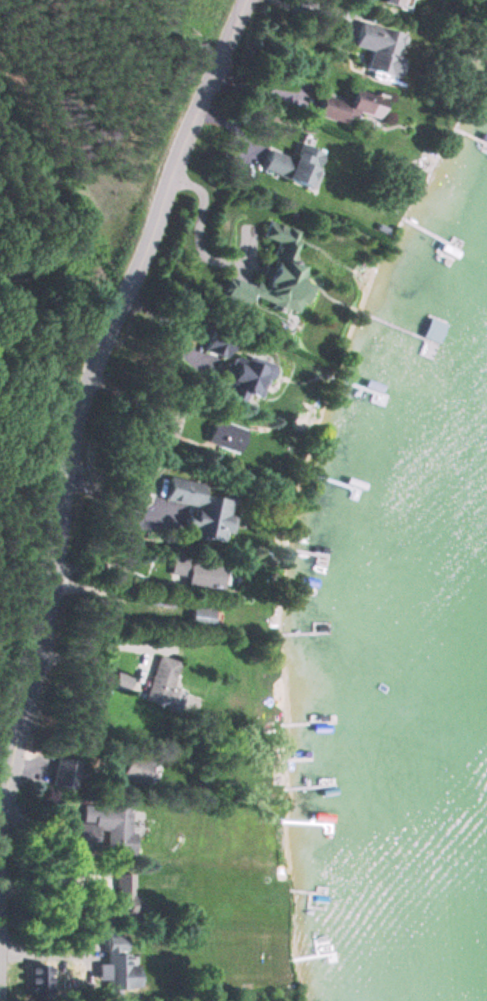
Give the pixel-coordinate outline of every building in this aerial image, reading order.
[(398,75),(406,32),(360,23),(355,47),(369,49),(366,69),(398,75)] [(346,123),(350,111),(380,120),(386,97),(355,88),(351,102),(323,94),(317,115),(346,123)] [(313,188),(324,151),(299,143),(295,158),(265,149),(259,171),(313,188)] [(246,428),(212,421),(208,445),(242,451),(246,428)] [(223,542),(225,533),(230,533),(235,498),(203,494),(205,483),(166,478),(163,501),(190,505),(186,537),(223,542)] [(170,575),(187,577),(186,586),(223,590),(226,563),(172,559),(170,575)] [(214,608),(190,608),(190,627),(214,627),(214,608)] [(144,701),(178,709),(183,690),(172,688),(179,661),(156,655),(144,701)] [(133,678),(116,672),(112,686),(128,691),(133,678)] [(121,775),(147,785),(156,761),(130,751),(121,775)] [(51,784),(75,789),(81,761),(56,757),(51,784)] [(135,851),(138,807),(81,804),(79,841),(99,842),(99,832),(107,833),(106,849),(135,851)] [(135,874),(115,874),(114,915),(134,915),(135,874)] [(108,954),(108,981),(138,981),(138,966),(128,966),(128,954),(108,954)]
